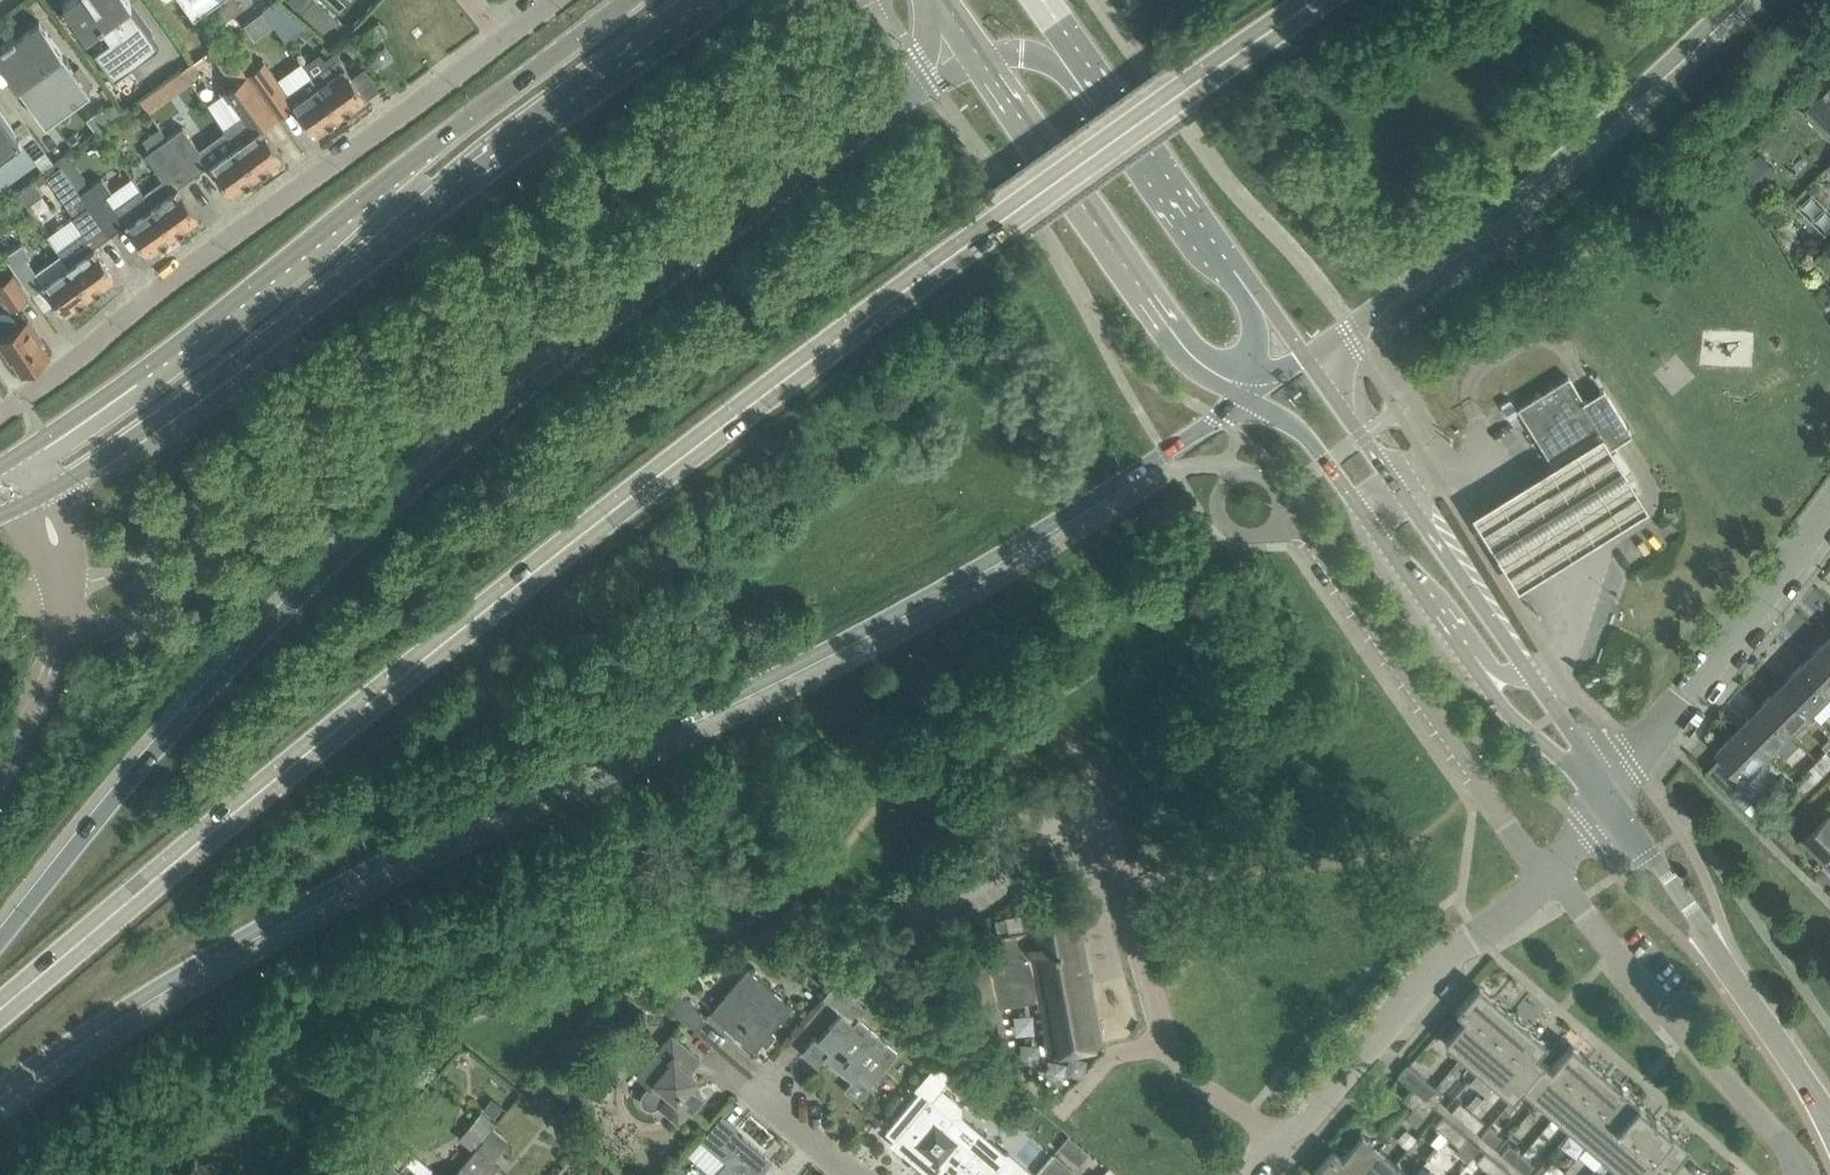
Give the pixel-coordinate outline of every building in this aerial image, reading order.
[(130,0),(67,0),(63,3),(114,73),(143,52),(159,41),(153,31),(130,0)] [(194,14),(213,0),(184,0),(194,14)] [(205,7),(217,24),(234,12),(244,5),(242,4),(240,0),(214,0),(205,7)] [(283,38),(306,22),(281,0),(274,0),(263,8),(283,38)] [(307,22),(325,39),(339,23),(320,7),(307,22)] [(91,90),(54,39),(40,20),(15,38),(14,35),(1,45),(5,50),(4,58),(1,60),(46,123),(91,90)] [(385,45),(374,53),(382,64),(393,56),(385,45)] [(312,75),(341,115),(367,96),(338,56),(319,70),(312,75)] [(341,115),(312,75),(287,94),(265,63),(248,74),(278,115),(293,104),(315,134),(341,115)] [(184,67),(140,97),(149,110),(194,80),(184,67)] [(262,126),(278,115),(248,74),(225,91),(242,114),(223,127),(235,144),(257,175),(283,156),(262,126)] [(1806,107),(1829,130),(1829,131),(1829,132),(1829,84),(1806,107)] [(124,111),(115,98),(105,105),(114,118),(124,111)] [(22,140),(2,112),(0,109),(0,156),(22,140)] [(209,163),(210,163),(184,126),(168,137),(167,138),(194,174),(210,163),(209,163)] [(168,137),(162,130),(160,127),(150,135),(152,137),(146,142),(151,150),(146,153),(165,179),(145,194),(174,235),(200,216),(178,186),(194,174),(167,138),(168,137)] [(231,194),(257,175),(235,144),(210,163),(209,163),(210,163),(231,194)] [(87,177),(68,151),(67,150),(56,158),(57,159),(111,234),(126,223),(148,253),(174,235),(145,194),(141,188),(116,207),(107,194),(112,190),(102,177),(90,186),(85,179),(87,177)] [(95,245),(111,234),(57,159),(43,169),(75,215),(73,217),(83,231),(58,249),(61,253),(91,294),(117,276),(95,245)] [(31,256),(22,243),(4,255),(31,292),(43,283),(51,294),(65,313),(91,294),(61,253),(36,270),(27,258),(31,256)] [(0,282),(0,288),(13,308),(29,297),(12,273),(0,282)] [(20,324),(16,318),(13,314),(11,312),(6,310),(1,310),(0,311),(0,343),(12,362),(16,359),(25,373),(48,357),(39,344),(43,341),(28,319),(20,324)] [(1604,388),(1590,396),(1584,400),(1569,376),(1519,407),(1550,457),(1599,427),(1610,444),(1631,431),(1604,388)] [(1602,435),(1476,515),(1522,587),(1648,508),(1602,435)] [(1826,640),(1804,661),(1829,687),(1829,644),(1826,640)] [(1829,693),(1829,687),(1804,661),(1783,683),(1812,711),(1829,693)] [(1790,733),(1812,711),(1783,683),(1761,705),(1790,733)] [(1768,755),(1790,733),(1761,705),(1740,726),(1768,755)] [(1746,777),(1768,755),(1740,726),(1719,747),(1716,745),(1715,746),(1746,777)] [(1829,768),(1829,762),(1822,754),(1814,763),(1825,773),(1829,768)] [(1805,793),(1825,773),(1814,763),(1809,768),(1812,770),(1797,785),(1805,793)] [(1792,806),(1805,793),(1797,785),(1784,799),(1792,806)] [(1829,856),(1829,811),(1805,836),(1827,859),(1829,856)] [(975,1054),(1010,1045),(1000,1005),(1039,998),(1049,1051),(1101,1042),(1102,1046),(1104,1045),(1076,895),(1022,905),(1027,927),(997,933),(1000,947),(987,950),(986,947),(951,955),(975,1054)] [(814,1037),(805,1049),(821,1061),(817,1066),(818,1066),(825,1057),(852,1079),(844,1089),(860,1102),(873,1086),(874,1085),(870,1082),(886,1064),(898,1049),(860,1018),(867,1008),(853,996),(867,980),(848,964),(836,978),(821,997),(840,1012),(818,1040),(814,1037)] [(776,1033),(772,1030),(793,1005),(748,967),(710,1012),(755,1050),(762,1041),(767,1045),(776,1033)] [(1475,1023),(1495,1000),(1478,985),(1457,1009),(1465,1016),(1446,1039),(1463,1054),(1483,1031),(1475,1023)] [(676,989),(665,1002),(697,1029),(708,1016),(676,989)] [(1492,1038),(1512,1014),(1495,1000),(1475,1023),(1483,1031),(1463,1054),(1479,1068),(1500,1045),(1492,1038)] [(1508,1052),(1528,1028),(1512,1014),(1492,1038),(1500,1045),(1479,1068),(1496,1083),(1516,1059),(1508,1052)] [(1523,1085),(1544,1061),(1536,1054),(1546,1043),(1528,1028),(1508,1052),(1516,1059),(1496,1083),(1513,1097),(1523,1086),(1523,1085)] [(700,1058),(682,1042),(673,1034),(638,1075),(650,1085),(645,1090),(642,1095),(642,1098),(643,1103),(647,1106),(651,1107),(656,1106),(659,1104),(680,1121),(689,1110),(692,1113),(703,1101),(700,1099),(700,1094),(702,1092),(691,1083),(698,1076),(690,1069),(700,1058)] [(1568,1083),(1588,1059),(1571,1044),(1552,1067),(1544,1061),(1523,1085),(1523,1086),(1540,1100),(1560,1076),(1568,1083)] [(1585,1097),(1605,1073),(1588,1059),(1568,1083),(1560,1076),(1540,1100),(1556,1114),(1576,1090),(1585,1097)] [(1436,1087),(1409,1064),(1408,1063),(1398,1074),(1412,1086),(1426,1098),(1436,1087)] [(932,1098),(947,1080),(947,1070),(940,1065),(932,1065),(915,1086),(920,1091),(887,1130),(896,1138),(893,1142),(932,1174),(955,1174),(1003,1174),(997,1170),(1005,1160),(1005,1151),(962,1115),(952,1115),(932,1098)] [(1601,1111),(1621,1087),(1605,1073),(1585,1097),(1576,1090),(1556,1114),(1573,1128),(1593,1104),(1601,1111)] [(592,1093),(581,1083),(570,1095),(581,1105),(592,1093)] [(1417,1110),(1426,1098),(1412,1086),(1403,1097),(1417,1110)] [(1434,1105),(1439,1098),(1443,1093),(1436,1087),(1426,1098),(1434,1105)] [(1618,1125),(1638,1102),(1621,1087),(1601,1111),(1593,1104),(1573,1128),(1589,1142),(1609,1118),(1618,1125)] [(576,1106),(562,1096),(552,1109),(565,1119),(576,1106)] [(1424,1116),(1434,1105),(1426,1098),(1417,1110),(1424,1116)] [(1464,1120),(1472,1110),(1460,1100),(1451,1110),(1464,1120)] [(488,1113),(488,1114),(493,1118),(503,1106),(498,1102),(488,1113)] [(1634,1140),(1654,1116),(1638,1102),(1618,1125),(1609,1118),(1589,1142),(1606,1156),(1626,1132),(1634,1140)] [(483,1109),(469,1125),(484,1138),(493,1127),(497,1122),(493,1118),(488,1114),(483,1109)] [(1476,1131),(1477,1130),(1484,1121),(1472,1110),(1464,1120),(1476,1131)] [(1447,1136),(1456,1126),(1443,1115),(1435,1125),(1447,1136)] [(1651,1154),(1671,1130),(1654,1116),(1634,1140),(1626,1132),(1606,1156),(1622,1170),(1642,1147),(1651,1154)] [(1481,1135),(1493,1146),(1502,1136),(1489,1125),(1481,1135)] [(1480,1146),(1468,1136),(1456,1126),(1447,1136),(1460,1146),(1456,1151),(1468,1161),(1480,1146)] [(499,1165),(493,1159),(510,1141),(493,1127),(484,1138),(463,1163),(453,1174),(491,1174),(499,1165)] [(735,1128),(725,1140),(733,1146),(727,1153),(731,1156),(715,1174),(716,1174),(768,1174),(763,1170),(759,1174),(753,1169),(766,1153),(735,1128)] [(1667,1169),(1688,1145),(1671,1130),(1651,1154),(1642,1147),(1622,1170),(1627,1174),(1648,1174),(1659,1162),(1667,1169)] [(414,1151),(392,1132),(371,1156),(384,1166),(376,1174),(428,1174),(434,1168),(414,1151)] [(1380,1147),(1363,1133),(1343,1156),(1335,1148),(1314,1173),(1316,1174),(1342,1174),(1351,1164),(1360,1171),(1380,1147)] [(1069,1134),(1058,1147),(1060,1149),(1075,1162),(1078,1165),(1090,1151),(1069,1134)] [(1514,1163),(1522,1153),(1510,1143),(1501,1153),(1514,1163)] [(1397,1162),(1380,1147),(1360,1171),(1351,1164),(1342,1174),(1385,1174),(1397,1162)] [(1489,1171),(1497,1161),(1485,1150),(1476,1161),(1489,1171)] [(1035,1174),(1070,1174),(1073,1171),(1053,1153),(1035,1174)] [(1514,1163),(1526,1174),(1534,1164),(1522,1153),(1514,1163)] [(1510,1172),(1497,1161),(1489,1171),(1493,1174),(1507,1174),(1510,1172)] [(1397,1162),(1385,1174),(1412,1174),(1397,1162)]
